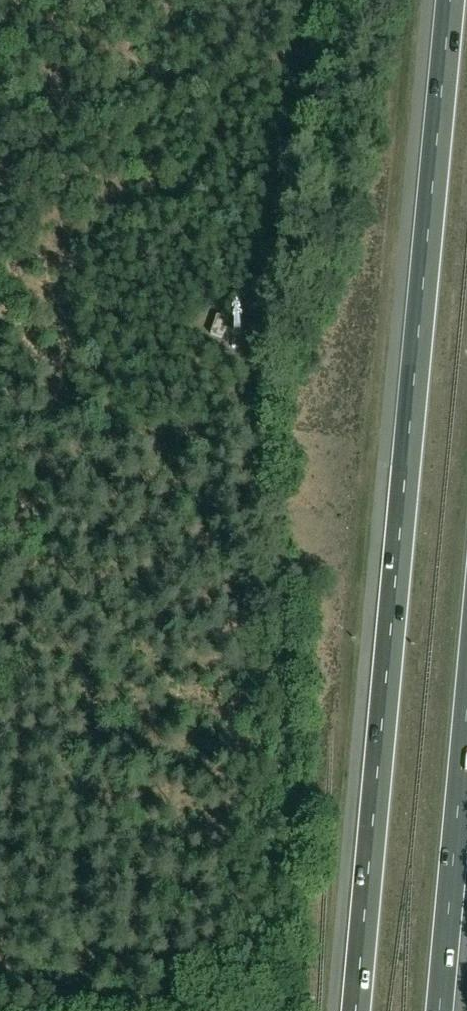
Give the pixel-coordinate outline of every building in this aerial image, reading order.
[(217,315),(210,334),(222,338),(228,319),(217,315)]
